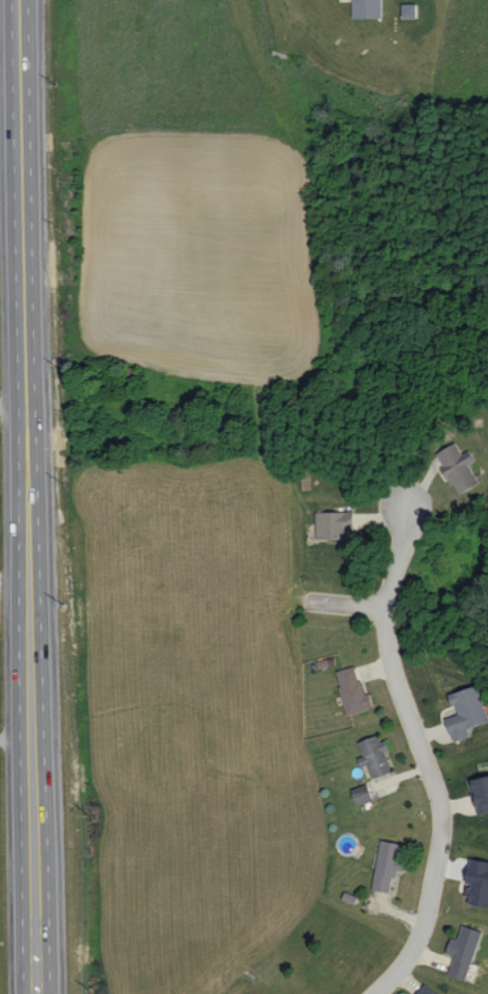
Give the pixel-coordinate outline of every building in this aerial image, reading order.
[(354,18),(383,17),(383,0),(354,0),(354,18)] [(417,3),(403,4),(404,18),(418,17),(417,3)] [(470,464),(476,460),(470,450),(463,454),(456,441),(434,454),(458,495),(480,482),(470,464)] [(354,511),(316,512),(317,539),(350,538),(349,528),(354,528),(354,511)] [(337,670),(348,714),(374,707),(370,692),(364,694),(357,665),(337,670)] [(453,741),(471,736),(469,727),(487,722),(487,715),(480,685),(449,693),(452,704),(457,703),(459,715),(447,718),(453,741)] [(368,764),(373,779),(393,771),(386,751),(388,750),(382,733),(359,741),(364,755),(358,757),(362,766),(368,764)] [(470,779),(478,815),(487,813),(487,775),(470,779)] [(357,805),(374,800),(369,784),(352,789),(357,805)] [(373,889),(391,892),(395,870),(401,871),(406,843),(382,839),(373,889)] [(471,858),(466,884),(470,885),(467,903),(487,906),(487,860),(471,858)] [(483,931),(463,924),(458,940),(451,938),(446,953),(455,956),(449,974),(467,980),(483,931)] [(426,983),(416,993),(438,993),(426,983)]
